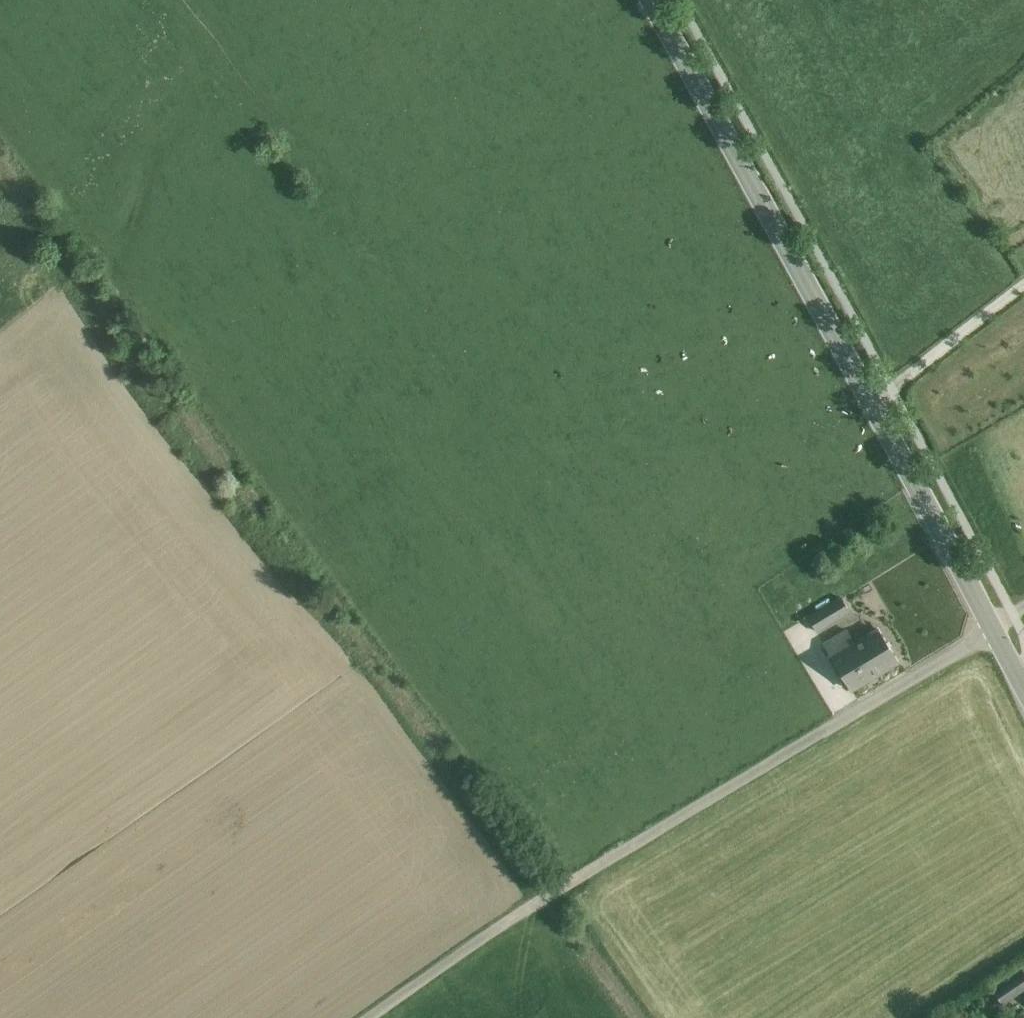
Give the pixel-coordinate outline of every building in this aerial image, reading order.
[(841,598),(809,618),(817,631),(850,612),(841,598)] [(855,643),(849,646),(862,667),(844,678),(851,690),(897,662),(878,629),(855,643)] [(847,630),(824,644),(844,678),(862,667),(849,646),(855,643),(847,630)] [(994,990),(1003,1004),(1023,990),(1023,970),(994,990)]
